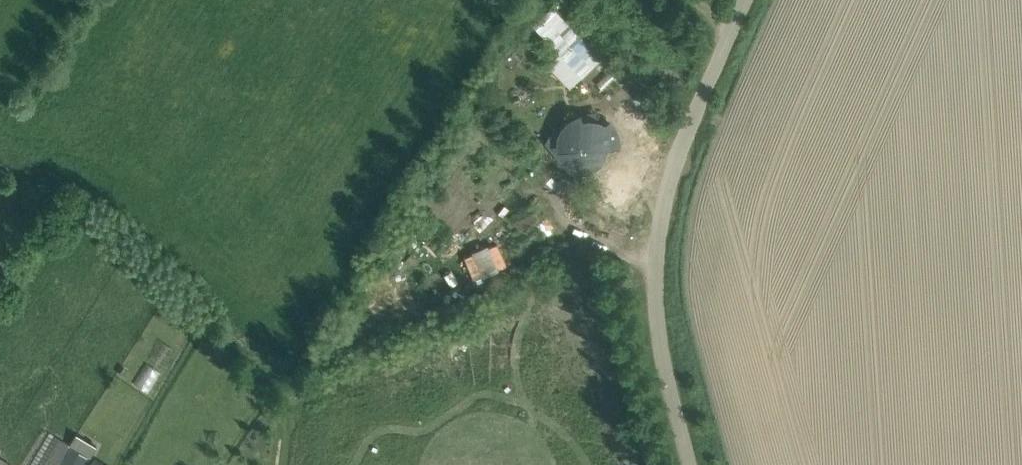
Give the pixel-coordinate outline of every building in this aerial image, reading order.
[(550,5),(532,22),(581,74),(599,57),(550,5)] [(628,102),(618,120),(657,143),(668,124),(628,102)] [(560,148),(555,151),(567,165),(571,168),(575,170),(585,170),(590,169),(594,167),(599,162),(608,145),(617,146),(616,138),(614,130),(609,123),(605,126),(598,121),(597,121),(589,120),(588,114),(579,116),(570,121),(564,127),(562,130),(560,136),(559,141),(560,148)] [(124,366),(119,373),(125,377),(129,370),(124,366)] [(90,458),(97,446),(77,434),(76,433),(69,445),(70,445),(70,446),(90,458)] [(70,445),(69,445),(61,440),(47,464),(59,464),(70,445)] [(61,464),(82,464),(86,456),(71,447),(65,457),(61,464)]
